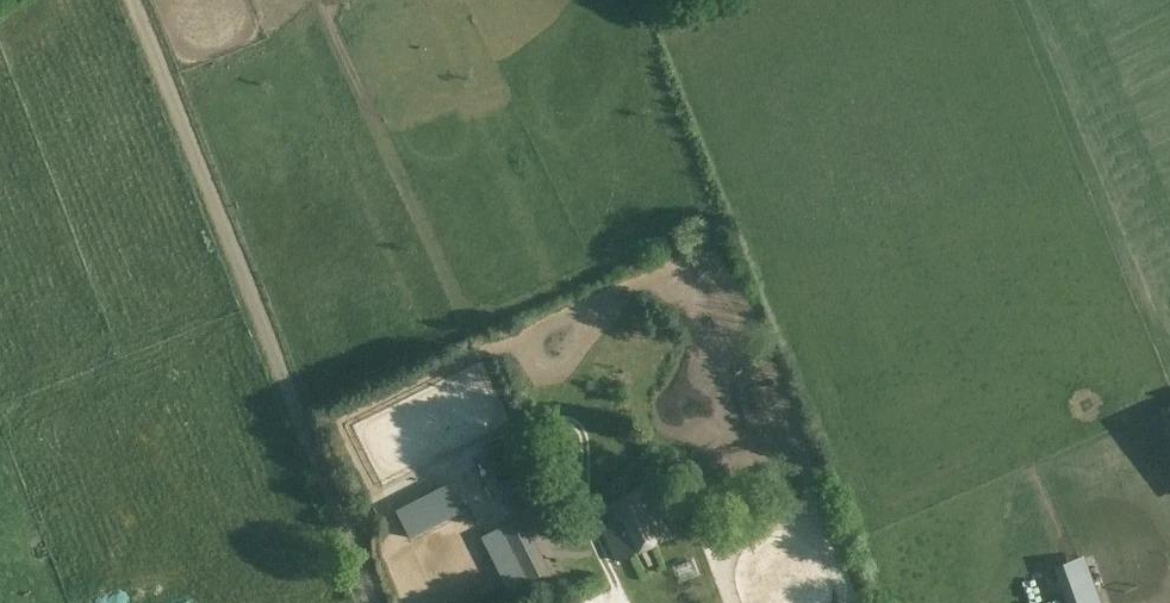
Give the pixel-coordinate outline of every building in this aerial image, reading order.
[(516,475),(498,485),(510,509),(529,499),(516,475)] [(604,506),(610,519),(604,521),(619,560),(672,539),(652,487),(615,501),(604,506)] [(523,516),(505,525),(502,527),(529,582),(551,571),(523,516)] [(1066,602),(1098,602),(1088,576),(1080,556),(1052,567),(1066,602)] [(711,579),(724,575),(719,559),(706,563),(711,579)]
